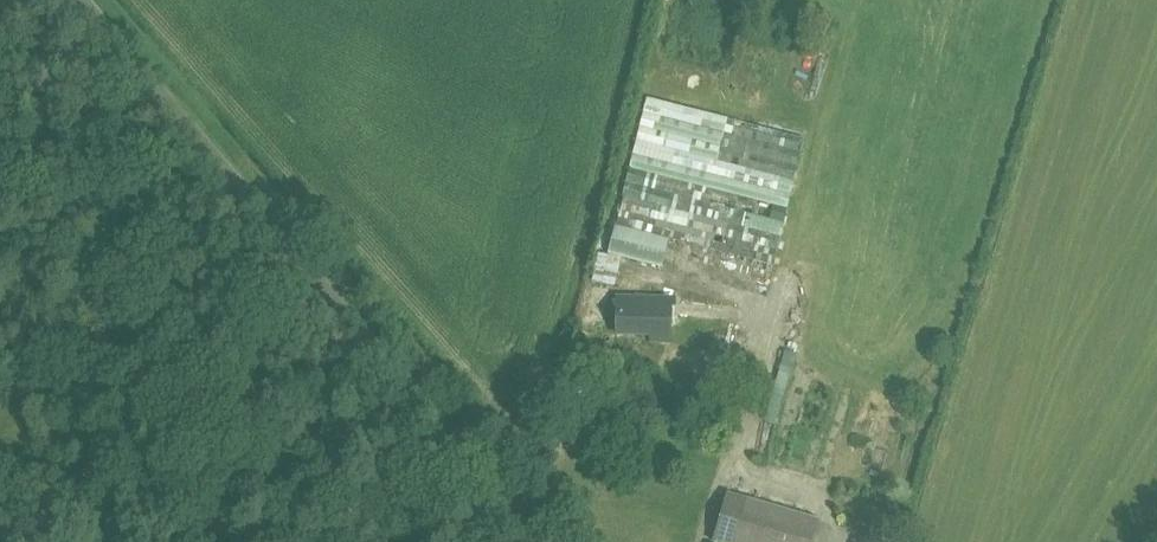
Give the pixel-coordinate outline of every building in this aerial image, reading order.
[(805,138),(649,98),(616,224),(773,265),(805,138)] [(629,250),(654,255),(657,243),(618,235),(616,249),(607,247),(601,274),(624,279),(629,250)] [(670,298),(618,297),(617,333),(651,334),(651,340),(670,341),(670,298)] [(817,519),(727,493),(713,541),(716,541),(811,541),(817,519)]
